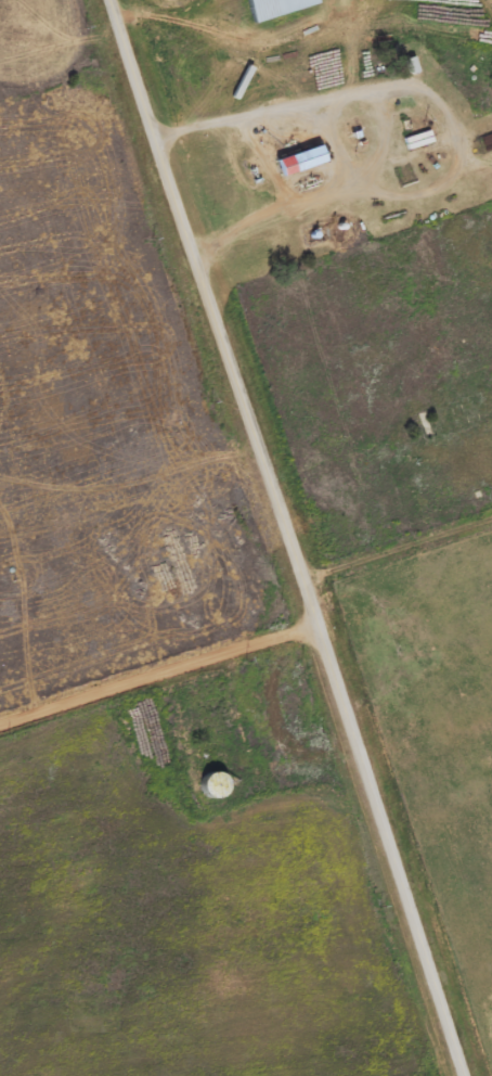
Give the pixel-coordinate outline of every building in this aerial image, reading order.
[(321,0),(250,0),(255,22),(322,6),(321,0)] [(436,144),(432,132),(406,139),(410,151),(436,144)] [(330,162),(325,146),(282,161),(287,177),(330,162)] [(229,797),(229,774),(210,774),(210,797),(229,797)]
